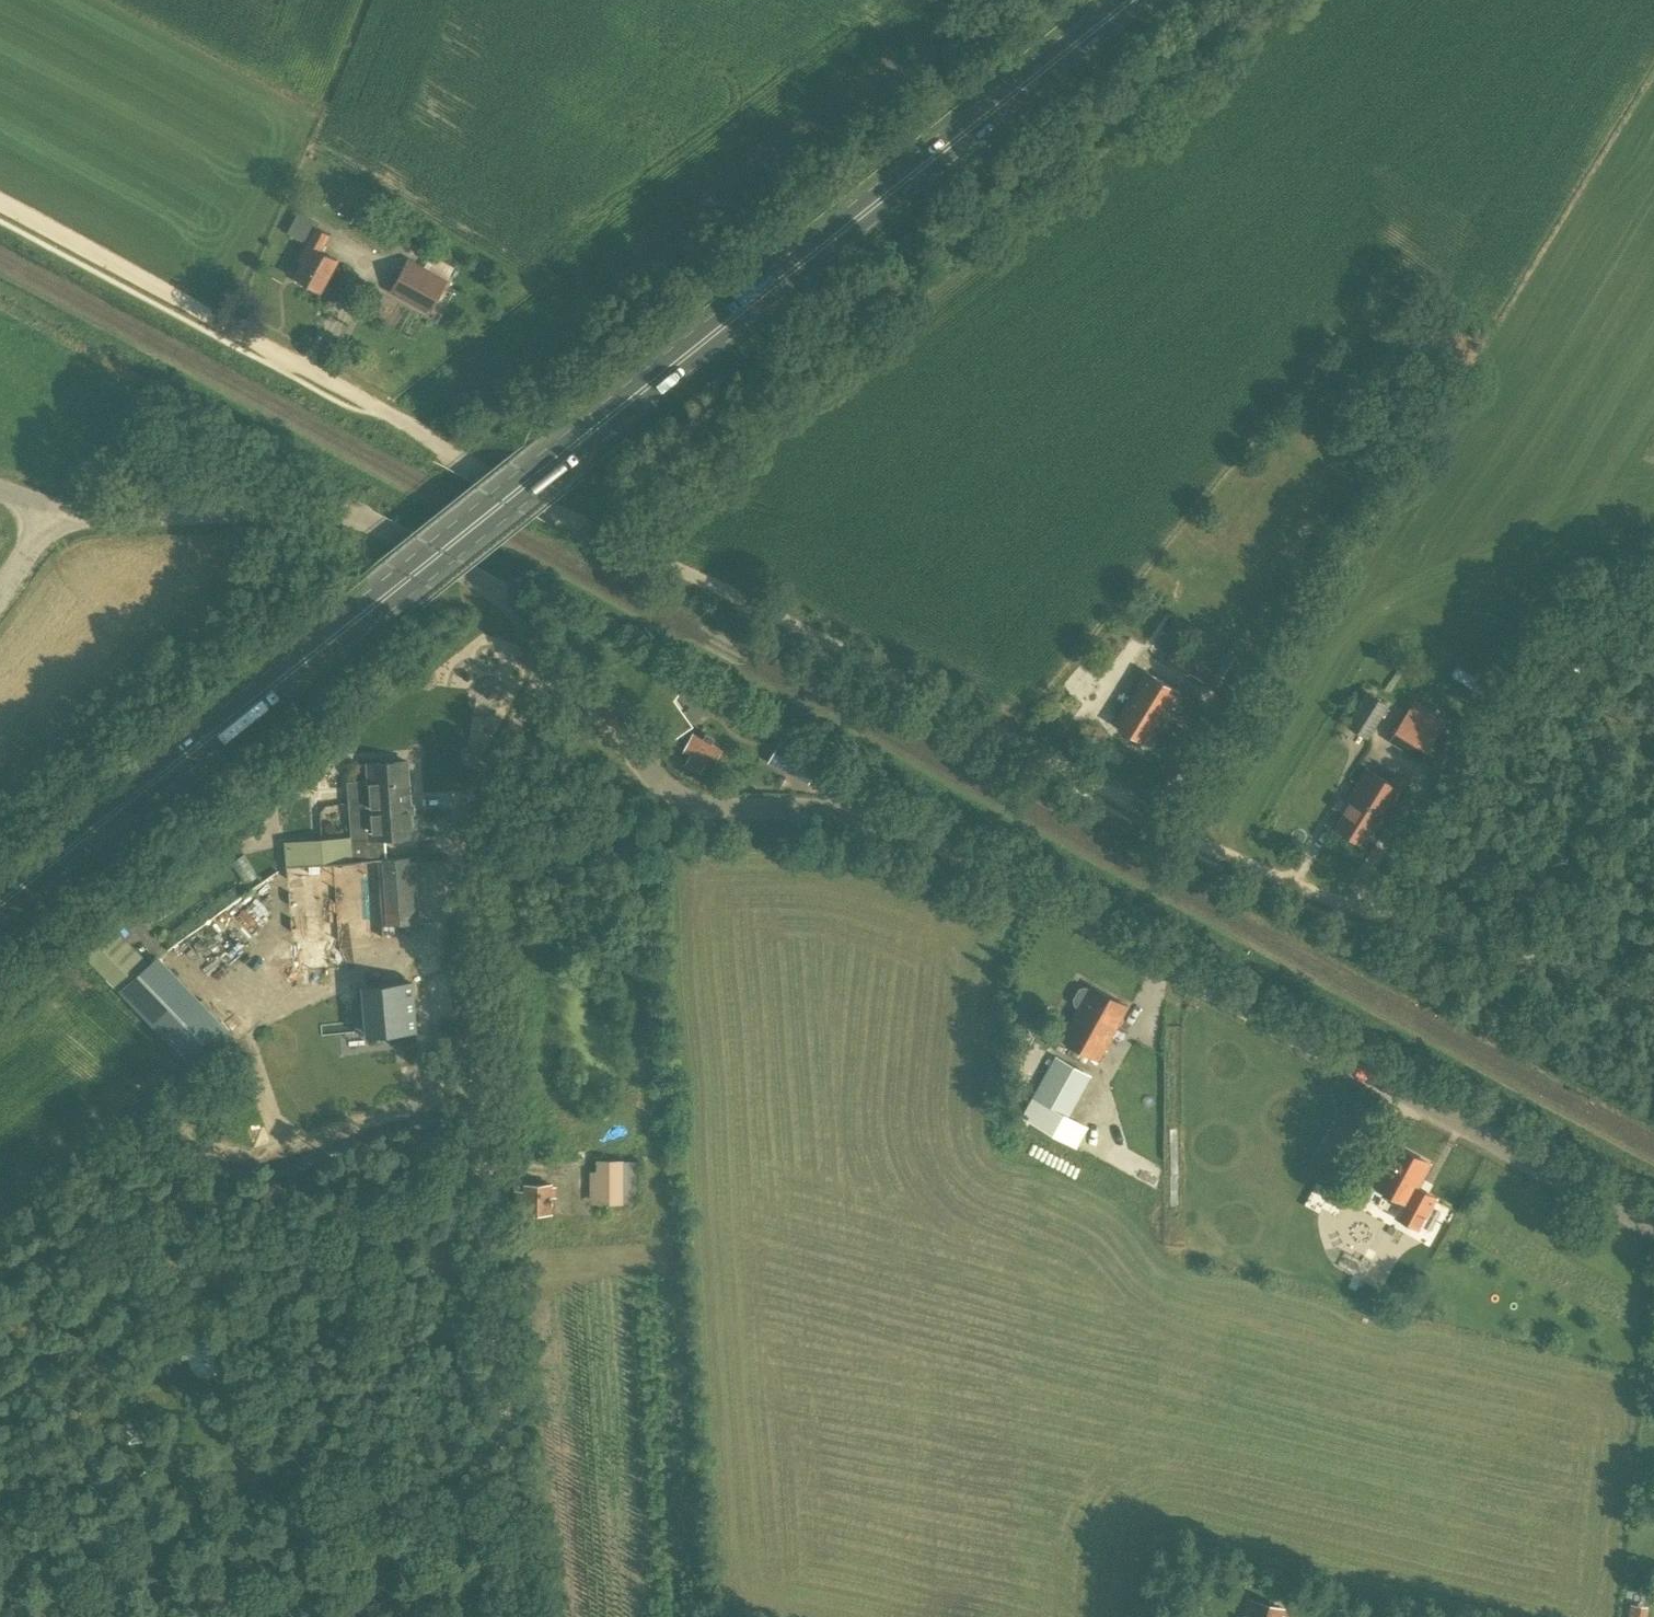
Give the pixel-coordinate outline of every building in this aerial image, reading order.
[(321,290),(338,259),(320,249),(329,233),(317,226),(299,258),(303,260),(294,275),(321,290)] [(426,319),(428,314),(448,278),(409,257),(389,293),(414,306),(412,312),(426,319)] [(1205,681),(1212,670),(1175,646),(1165,661),(1188,675),(1190,672),(1205,681)] [(1221,691),(1242,657),(1230,649),(1208,683),(1221,691)] [(628,697),(663,748),(692,726),(675,702),(681,691),(652,670),(628,697)] [(1146,742),(1177,691),(1146,672),(1115,722),(1146,742)] [(1367,738),(1389,705),(1368,691),(1346,725),(1367,738)] [(1420,760),(1437,733),(1445,718),(1433,711),(1424,725),(1406,714),(1389,741),(1420,760)] [(713,762),(720,749),(710,744),(714,738),(706,734),(703,739),(693,734),(685,749),(680,759),(687,763),(685,767),(696,773),(698,769),(706,774),(713,762)] [(816,769),(821,759),(781,738),(768,762),(808,783),(816,769)] [(285,842),(287,865),(380,858),(387,857),(386,837),(411,835),(406,761),(369,763),(370,781),(350,783),(352,802),(350,802),(353,839),(333,840),(333,838),(285,842)] [(1382,819),(1401,789),(1367,768),(1348,798),(1352,801),(1336,826),(1362,843),(1378,817),(1382,819)] [(384,925),(420,923),(415,855),(387,857),(380,858),(384,925)] [(325,923),(328,958),(353,956),(350,922),(325,923)] [(119,992),(161,960),(155,954),(149,960),(115,926),(84,956),(119,992)] [(161,960),(119,992),(193,1069),(231,1032),(161,960)] [(416,1029),(412,982),(364,987),(368,1033),(416,1029)] [(1127,1005),(1091,985),(1088,988),(1085,987),(1080,987),(1074,998),(1076,1003),(1079,1005),(1071,1020),(1058,1019),(1050,1034),(1060,1040),(1061,1038),(1098,1059),(1127,1005)] [(1067,1116),(1090,1075),(1056,1056),(1033,1097),(1067,1116)] [(1420,1231),(1439,1197),(1416,1184),(1428,1162),(1398,1145),(1376,1185),(1402,1200),(1393,1217),(1420,1231)] [(637,1197),(638,1159),(596,1159),(596,1170),(590,1170),(589,1202),(623,1203),(623,1197),(637,1197)] [(553,1214),(553,1183),(523,1183),(523,1189),(514,1189),(514,1209),(523,1209),(523,1213),(553,1214)] [(189,1359),(192,1368),(199,1374),(208,1376),(216,1373),(223,1366),(224,1357),(222,1349),(215,1343),(206,1341),(197,1344),(191,1350),(189,1359)] [(1282,1609),(1250,1600),(1247,1614),(1252,1615),(1251,1616),(1280,1616),(1282,1609)] [(1650,1603),(1627,1602),(1627,1616),(1650,1616),(1650,1603)] [(1348,1610),(1332,1606),(1329,1616),(1347,1616),(1348,1610)]
